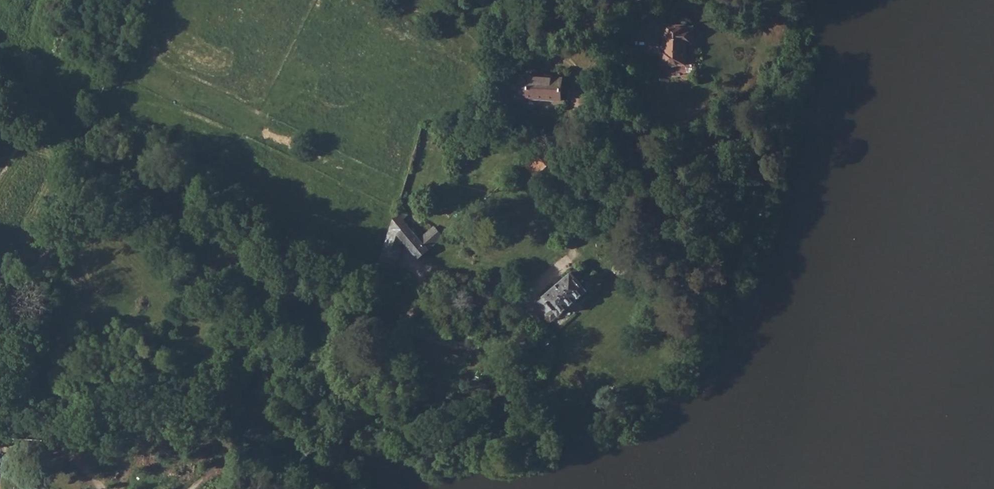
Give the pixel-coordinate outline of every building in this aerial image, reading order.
[(663,51),(661,51),(661,64),(685,64),(685,41),(691,41),(691,26),(685,26),(685,24),(664,24),(663,51)] [(519,77),(518,99),(560,102),(561,79),(519,77)] [(542,149),(530,160),(535,166),(540,172),(552,161),(542,149)] [(397,205),(379,264),(395,268),(401,249),(399,248),(401,239),(419,258),(438,242),(429,231),(419,240),(402,220),(407,216),(397,205)] [(570,272),(536,302),(546,313),(544,314),(551,322),(594,285),(586,276),(584,278),(576,268),(571,272),(570,272)] [(270,430),(261,425),(257,433),(266,438),(270,430)]
